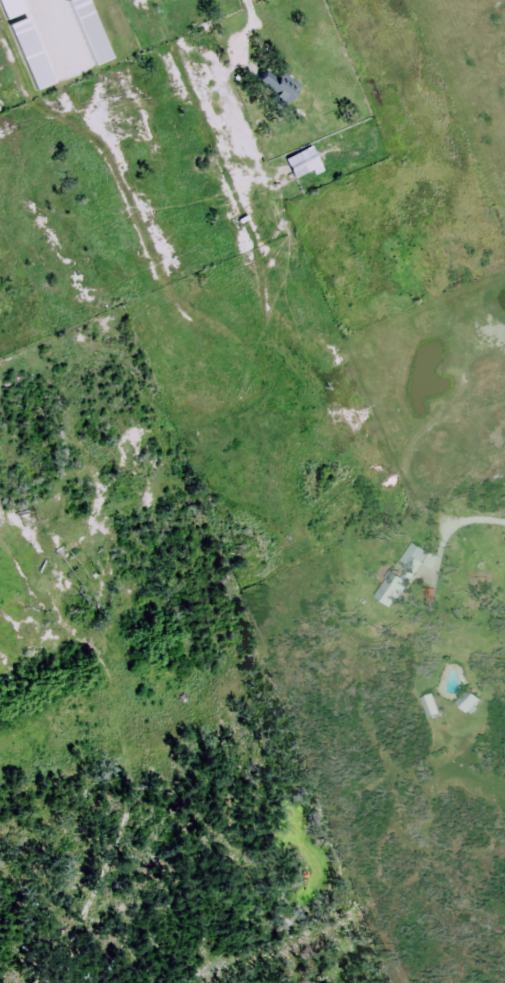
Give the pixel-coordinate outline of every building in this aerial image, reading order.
[(4,22),(26,13),(21,0),(0,0),(0,13),(4,22)] [(91,66),(111,58),(88,0),(66,0),(65,0),(91,66)] [(31,16),(9,23),(31,91),(53,84),(31,16)] [(297,90),(271,63),(256,78),(281,105),(297,90)] [(319,166),(309,147),(284,161),(294,179),(319,166)] [(410,582),(430,558),(414,545),(401,561),(410,569),(403,577),(410,582)] [(387,609),(409,588),(395,573),(373,593),(387,609)] [(478,701),(468,692),(456,707),(467,715),(478,701)] [(420,700),(429,721),(439,716),(431,695),(420,700)]
